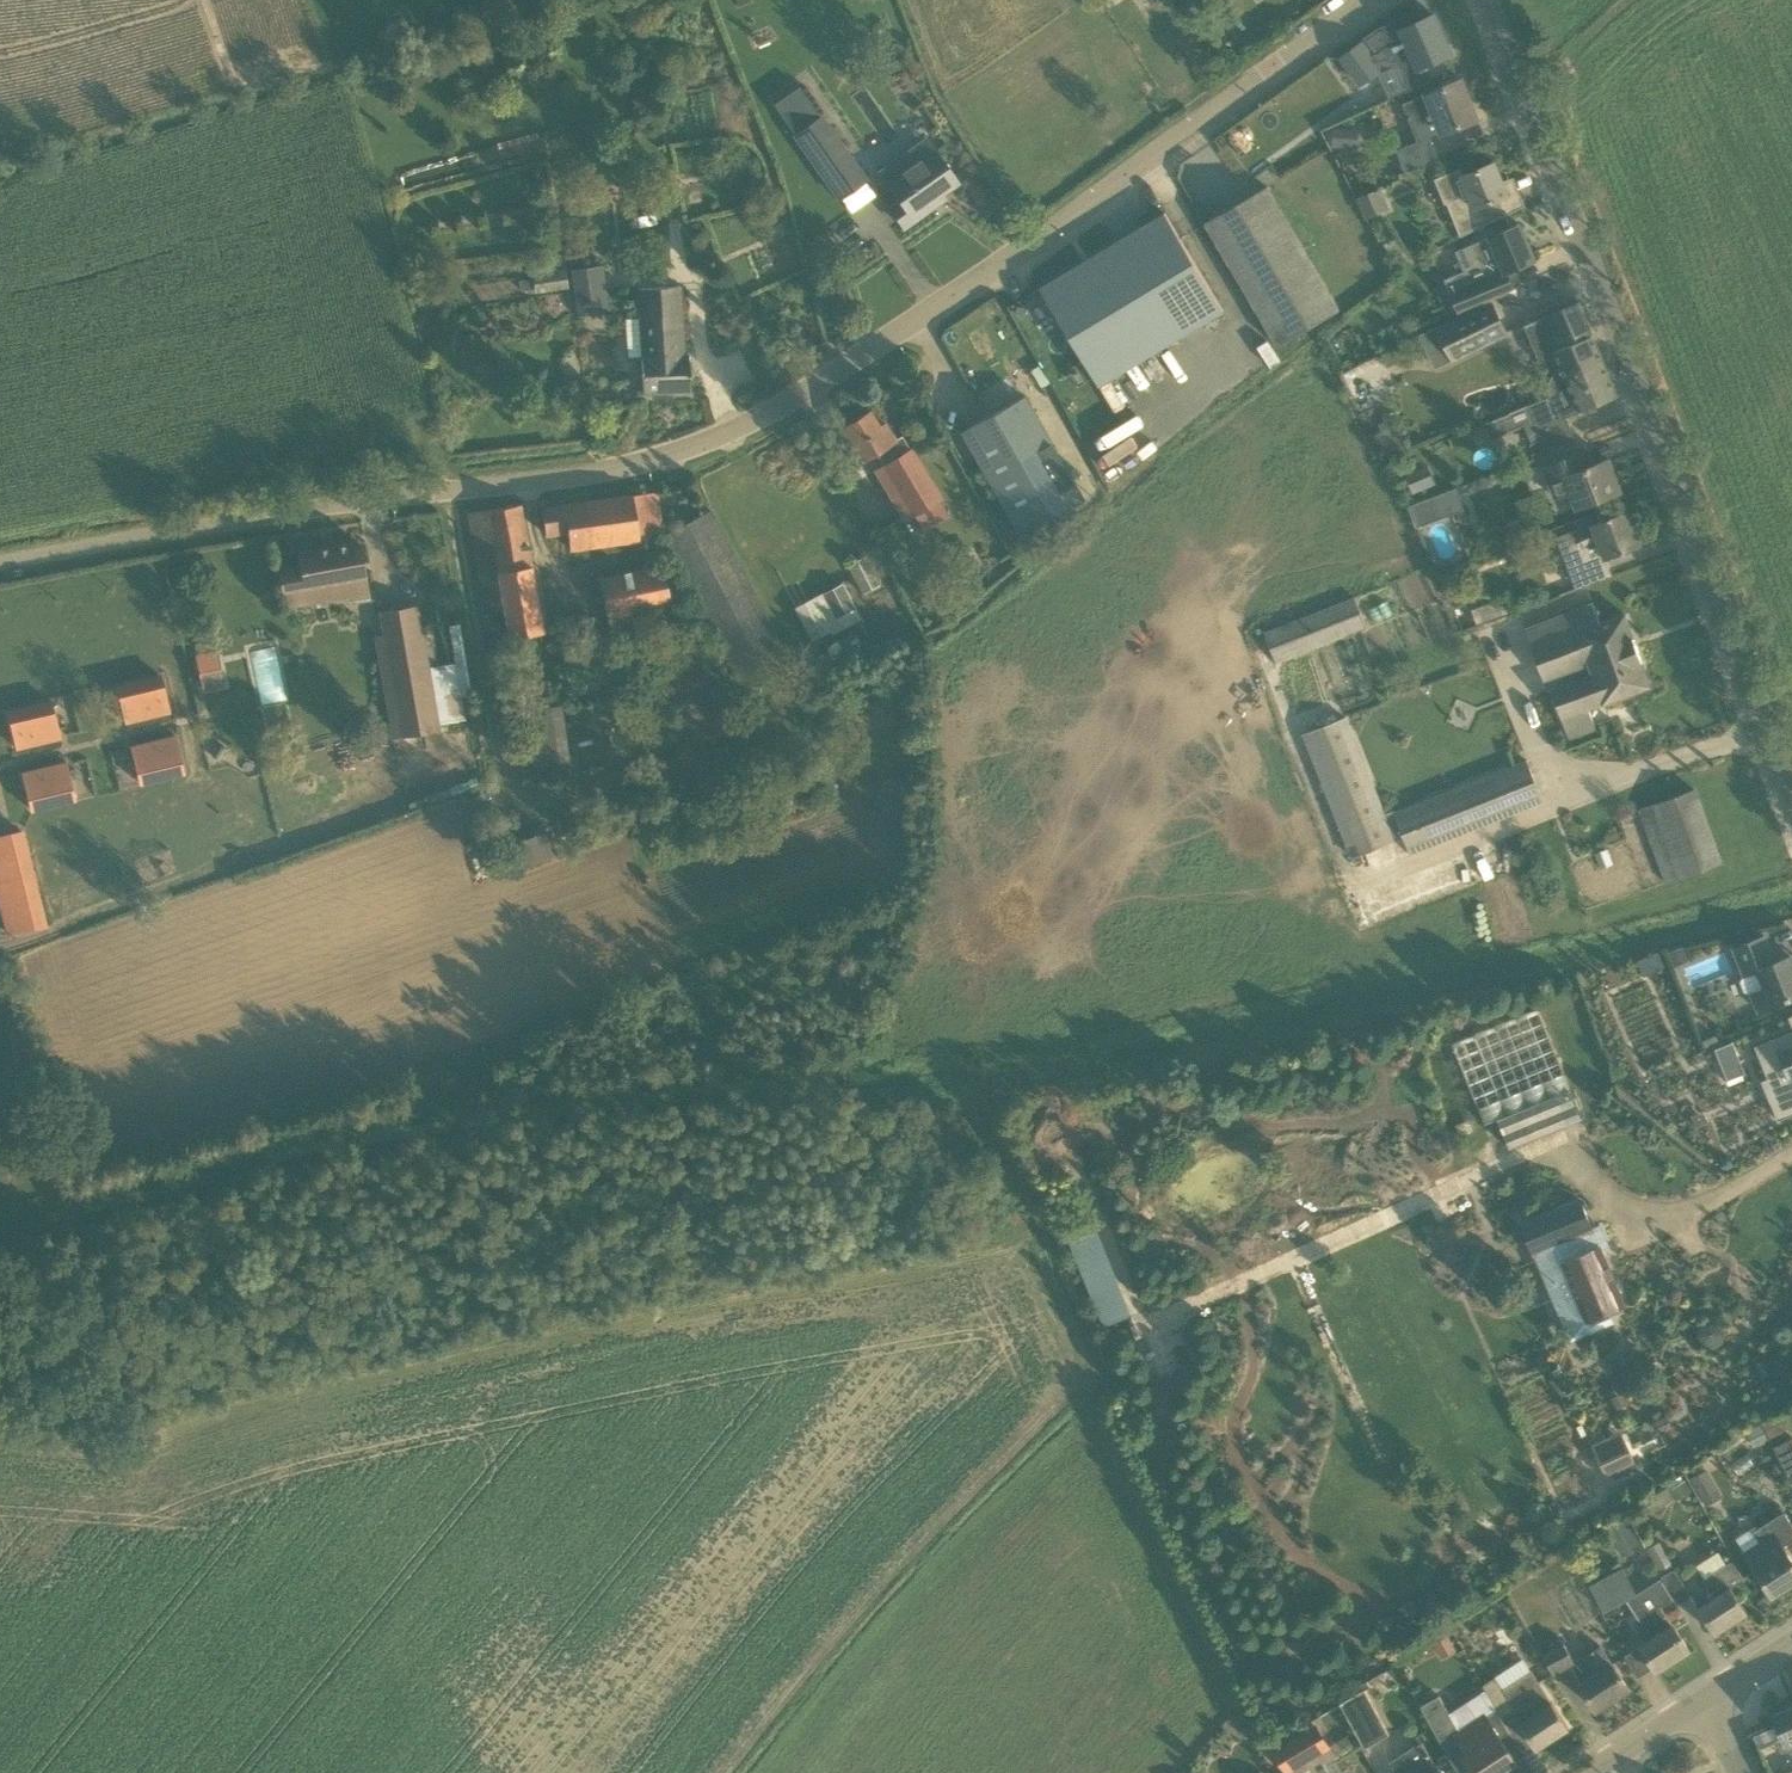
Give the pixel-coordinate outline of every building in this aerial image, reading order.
[(1426,29),(1420,15),(1401,23),(1401,22),(1380,31),(1343,57),(1361,84),(1383,69),(1374,56),(1387,47),(1407,38),(1419,67),(1451,53),(1438,23),(1426,29)] [(1406,171),(1439,158),(1430,137),(1478,118),(1462,78),(1427,93),(1403,103),(1418,141),(1397,149),(1406,171)] [(839,198),(866,180),(821,115),(794,133),(839,198)] [(1351,147),(1352,127),(1334,126),(1333,146),(1351,147)] [(957,182),(934,149),(926,136),(878,170),(899,199),(890,206),(904,226),(931,207),(928,203),(957,182)] [(1508,193),(1495,161),(1463,174),(1461,168),(1435,178),(1445,203),(1448,202),(1462,235),(1506,214),(1499,197),(1508,193)] [(1278,345),(1340,309),(1267,185),(1205,222),(1278,345)] [(1365,219),(1381,212),(1372,191),(1356,198),(1365,219)] [(1100,386),(1225,311),(1165,212),(1041,287),(1100,386)] [(1505,271),(1535,259),(1521,223),(1473,243),(1470,244),(1478,265),(1465,270),(1445,278),(1459,312),(1468,308),(1503,293),(1495,274),(1505,270),(1505,271)] [(570,269),(577,314),(609,309),(602,264),(570,269)] [(566,269),(532,273),(533,277),(534,287),(534,291),(568,287),(566,269)] [(684,355),(681,285),(639,287),(643,393),(690,390),(689,354),(684,355)] [(1453,362),(1509,335),(1493,300),(1436,328),(1453,362)] [(1602,356),(1594,336),(1579,301),(1525,324),(1539,357),(1555,351),(1570,388),(1571,389),(1576,387),(1578,392),(1589,388),(1579,365),(1602,356)] [(1397,327),(1386,332),(1390,342),(1402,337),(1397,327)] [(1358,406),(1406,386),(1391,351),(1344,370),(1358,406)] [(1618,395),(1602,356),(1579,365),(1589,388),(1578,392),(1576,387),(1571,389),(1570,388),(1544,399),(1487,421),(1493,439),(1523,427),(1530,445),(1543,439),(1547,450),(1576,438),(1566,416),(1618,395)] [(1020,535),(1083,499),(1023,395),(961,431),(1020,535)] [(879,427),(869,411),(844,427),(864,459),(876,452),(915,516),(923,530),(949,515),(922,470),(909,449),(910,449),(902,434),(895,439),(885,423),(879,427)] [(1395,430),(1385,435),(1392,449),(1402,444),(1395,430)] [(1593,464),(1588,449),(1544,466),(1555,497),(1571,491),(1577,507),(1621,490),(1609,458),(1593,464)] [(1430,483),(1422,465),(1407,471),(1414,490),(1430,483)] [(571,544),(662,531),(656,491),(633,494),(633,493),(590,499),(541,506),(545,532),(568,528),(571,544)] [(1442,515),(1434,493),(1412,502),(1420,523),(1442,515)] [(540,630),(520,503),(468,512),(488,607),(499,606),(504,635),(540,630)] [(1635,528),(1628,509),(1592,523),(1578,528),(1559,535),(1569,563),(1577,585),(1612,572),(1607,558),(1642,544),(1640,541),(1642,540),(1637,527),(1635,528)] [(339,582),(342,599),(368,594),(358,541),(299,552),(302,570),(280,574),(286,610),(307,606),(304,588),(339,582)] [(610,644),(676,633),(672,606),(664,565),(599,576),(610,644)] [(792,604),(811,642),(860,617),(841,580),(792,604)] [(1277,663),(1367,627),(1355,596),(1264,631),(1277,663)] [(1489,603),(1472,609),(1477,624),(1494,618),(1489,603)] [(1600,623),(1593,603),(1526,629),(1545,678),(1575,667),(1576,668),(1590,663),(1592,673),(1552,688),(1563,718),(1570,739),(1597,729),(1590,708),(1651,685),(1625,614),(1600,623)] [(402,738),(440,731),(422,627),(384,634),(402,738)] [(196,654),(204,690),(225,686),(217,649),(196,654)] [(254,678),(260,707),(288,701),(282,672),(254,678)] [(162,676),(117,684),(124,717),(168,709),(162,676)] [(54,696),(9,704),(15,737),(60,729),(54,696)] [(532,776),(570,771),(561,704),(523,709),(532,776)] [(1396,840),(1386,815),(1347,716),(1303,733),(1352,857),(1396,840)] [(128,740),(134,773),(179,765),(173,732),(128,740)] [(26,793),(71,785),(65,752),(20,760),(26,793)] [(1394,811),(1394,812),(1404,837),(1411,854),(1544,802),(1527,758),(1394,811)] [(1667,882),(1723,861),(1695,787),(1639,808),(1667,882)] [(28,854),(21,830),(0,836),(0,887),(12,933),(46,925),(28,854)] [(1765,935),(1734,947),(1746,976),(1740,981),(1744,991),(1752,991),(1759,1010),(1791,997),(1791,960),(1790,955),(1775,961),(1765,935)] [(1682,944),(1668,949),(1674,964),(1688,958),(1682,944)] [(1652,963),(1540,1009),(1455,1043),(1486,1123),(1497,1118),(1510,1148),(1582,1118),(1570,1088),(1684,1042),(1652,963)] [(1788,1017),(1762,1024),(1766,1037),(1791,1029),(1788,1017)] [(1717,1032),(1703,1037),(1706,1045),(1720,1040),(1717,1032)] [(1733,1040),(1716,1047),(1723,1066),(1740,1060),(1733,1040)] [(1762,1069),(1779,1107),(1791,1102),(1791,1105),(1791,1056),(1762,1069)] [(1782,1131),(1790,1148),(1791,1147),(1791,1127),(1782,1131)] [(1566,1275),(1586,1320),(1625,1303),(1624,1301),(1601,1247),(1608,1244),(1600,1224),(1593,1227),(1580,1197),(1523,1220),(1526,1227),(1550,1282),(1566,1275)] [(1130,1313),(1097,1226),(1078,1233),(1111,1320),(1130,1313)] [(1622,1389),(1611,1394),(1616,1406),(1627,1401),(1622,1389)] [(1667,1413),(1652,1419),(1657,1431),(1672,1425),(1667,1413)] [(1776,1415),(1761,1422),(1769,1438),(1784,1430),(1776,1415)] [(1761,1423),(1746,1430),(1753,1445),(1768,1439),(1761,1423)] [(1618,1469),(1636,1460),(1622,1430),(1604,1439),(1618,1469)] [(1775,1446),(1791,1482),(1791,1438),(1775,1446)] [(1707,1466),(1690,1477),(1698,1490),(1715,1480),(1707,1466)] [(1685,1478),(1669,1487),(1674,1496),(1676,1498),(1692,1488),(1685,1478)] [(1667,1484),(1645,1498),(1652,1509),(1674,1496),(1669,1487),(1667,1484)] [(1783,1546),(1791,1540),(1791,1523),(1784,1511),(1767,1522),(1753,1531),(1761,1542),(1744,1552),(1756,1569),(1772,1595),(1791,1583),(1791,1559),(1786,1549),(1785,1550),(1783,1546)] [(1607,1528),(1620,1549),(1639,1538),(1627,1516),(1607,1528)] [(1661,1541),(1648,1548),(1663,1575),(1660,1577),(1661,1578),(1674,1598),(1678,1604),(1692,1596),(1675,1569),(1661,1541)] [(1732,1560),(1727,1563),(1705,1578),(1703,1579),(1715,1597),(1698,1608),(1714,1633),(1748,1611),(1732,1587),(1745,1579),(1732,1560)] [(1623,1566),(1590,1584),(1604,1611),(1628,1598),(1637,1593),(1623,1566)] [(1662,1606),(1674,1598),(1661,1578),(1637,1593),(1628,1598),(1652,1637),(1640,1645),(1656,1670),(1690,1649),(1674,1624),(1673,1624),(1662,1606)] [(1443,1637),(1433,1643),(1442,1658),(1453,1653),(1457,1650),(1448,1635),(1443,1637)] [(1554,1673),(1575,1662),(1564,1641),(1551,1648),(1543,1653),(1554,1673)] [(1612,1663),(1601,1645),(1585,1655),(1596,1673),(1580,1684),(1596,1709),(1629,1687),(1613,1663),(1612,1663)] [(1552,1702),(1541,1684),(1532,1670),(1504,1688),(1496,1676),(1483,1684),(1497,1709),(1502,1718),(1515,1709),(1523,1721),(1520,1723),(1536,1748),(1569,1726),(1553,1701),(1552,1702)] [(1359,1692),(1365,1689),(1370,1686),(1368,1680),(1356,1687),(1359,1692)] [(1366,1747),(1390,1734),(1365,1689),(1359,1692),(1341,1702),(1366,1747)] [(1438,1732),(1456,1722),(1440,1694),(1421,1705),(1460,1772),(1462,1772),(1438,1732)] [(1787,1707),(1786,1705),(1782,1705),(1778,1706),(1775,1709),(1776,1712),(1773,1713),(1789,1749),(1791,1748),(1791,1705),(1787,1707)] [(1497,1709),(1487,1716),(1486,1715),(1457,1734),(1470,1755),(1466,1758),(1476,1772),(1497,1772),(1516,1761),(1501,1737),(1510,1731),(1501,1718),(1502,1718),(1497,1709)] [(1273,1749),(1287,1772),(1288,1772),(1332,1747),(1317,1723),(1273,1749)] [(1429,1753),(1422,1742),(1415,1747),(1422,1757),(1397,1772),(1443,1772),(1440,1769),(1429,1753)]
